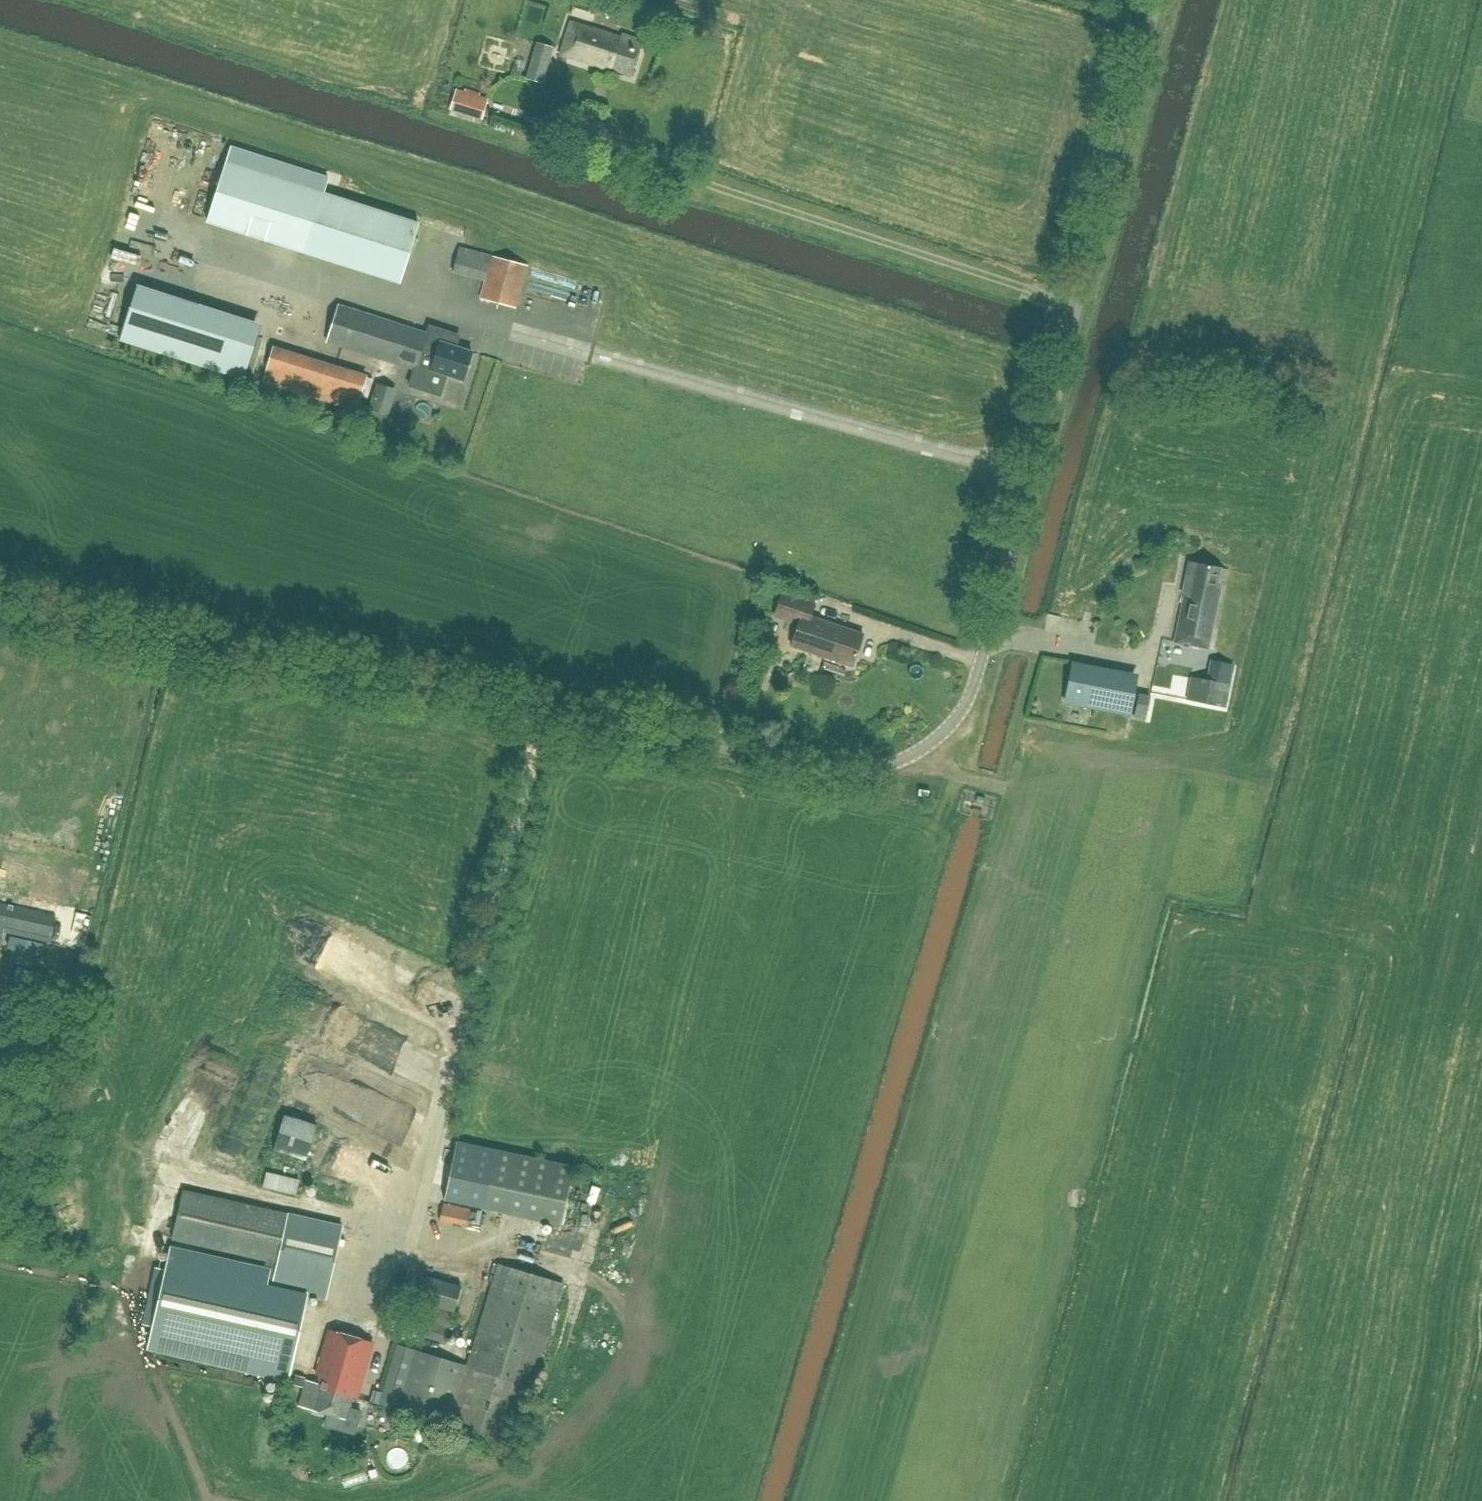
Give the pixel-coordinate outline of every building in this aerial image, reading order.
[(629,75),(640,39),(622,34),(621,37),(570,22),(561,55),(629,75)] [(552,48),(537,43),(534,53),(550,57),(552,48)] [(527,79),(542,83),(545,74),(529,69),(527,79)] [(480,118),(486,100),(456,91),(450,109),(480,118)] [(208,221),(302,251),(321,192),(326,194),(332,177),(232,145),(208,221)] [(321,192),(302,251),(399,282),(418,223),(326,194),(321,192)] [(491,255),(479,297),(515,307),(528,266),(491,255)] [(141,281),(124,334),(250,374),(267,321),(141,281)] [(337,305),(326,341),(413,368),(410,379),(419,382),(417,387),(439,394),(446,374),(462,379),(471,352),(440,341),(444,329),(429,324),(426,333),(337,305)] [(358,403),(366,375),(273,346),(265,377),(294,385),(294,383),(358,403)] [(1175,641),(1208,648),(1220,589),(1216,588),(1220,567),(1189,561),(1184,587),(1186,587),(1175,641)] [(851,664),(862,633),(809,615),(813,602),(782,592),(774,615),(798,623),(791,644),(851,664)] [(1128,714),(1134,680),(1071,668),(1065,702),(1128,714)] [(1172,690),(1188,690),(1188,673),(1172,672),(1172,690)] [(1192,678),(1188,698),(1225,705),(1229,685),(1192,678)] [(1138,696),(1134,716),(1146,718),(1150,698),(1138,696)] [(2,945),(6,927),(50,938),(55,913),(0,901),(0,945),(2,945)] [(330,944),(328,956),(341,958),(343,946),(330,944)] [(17,966),(13,980),(48,992),(53,978),(17,966)] [(284,1114),(272,1149),(306,1160),(317,1125),(284,1114)] [(457,1142),(445,1201),(562,1224),(574,1165),(457,1142)] [(266,1171),(262,1187),(295,1195),(299,1180),(266,1171)] [(182,1190),(172,1238),(277,1262),(274,1275),(286,1277),(284,1286),(306,1291),(323,1295),(339,1226),(182,1190)] [(466,1226),(469,1212),(442,1206),(439,1220),(466,1226)] [(306,1291),(284,1286),(286,1277),(274,1275),(169,1251),(148,1343),(287,1375),(306,1291)] [(467,1365),(396,1343),(378,1403),(509,1443),(527,1384),(532,1386),(563,1284),(498,1263),(467,1365)] [(424,1276),(418,1302),(454,1312),(460,1286),(424,1276)] [(444,1342),(452,1313),(433,1307),(425,1336),(444,1342)] [(329,1330),(316,1374),(318,1375),(317,1379),(319,1380),(318,1383),(306,1379),(299,1405),(345,1419),(352,1395),(355,1396),(371,1343),(329,1330)] [(305,1377),(295,1374),(292,1384),(302,1387),(305,1377)]
